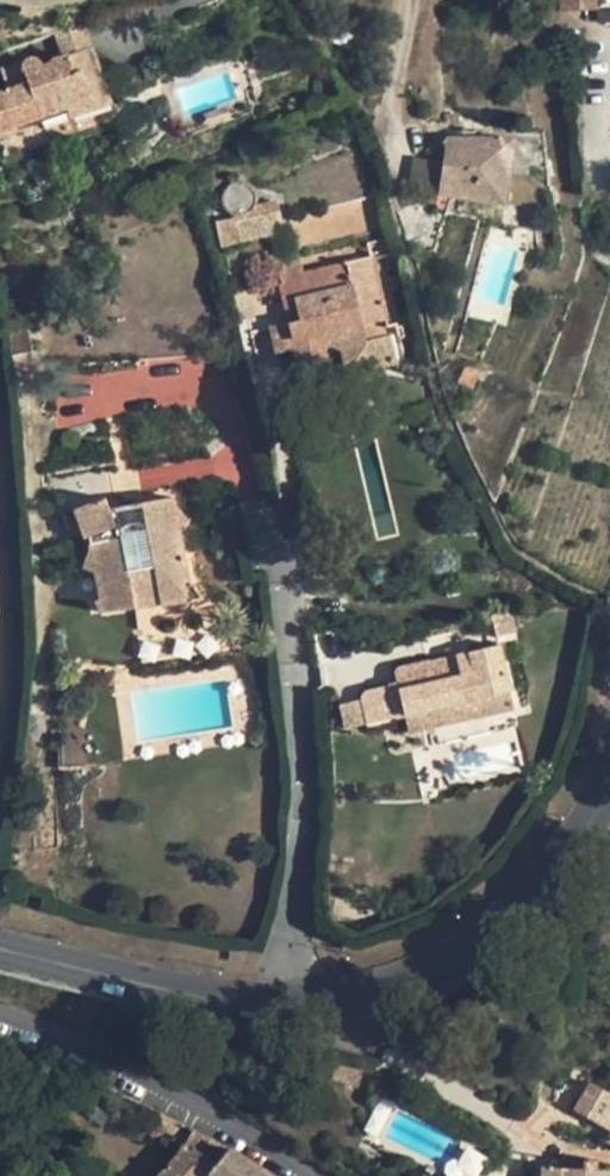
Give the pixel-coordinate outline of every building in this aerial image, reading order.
[(560,9),(595,6),(594,0),(559,0),(560,9)] [(94,46),(85,18),(54,30),(63,56),(94,46)] [(0,92),(0,136),(67,112),(69,117),(113,102),(94,46),(63,56),(50,61),(51,63),(41,66),(39,62),(37,60),(33,58),(28,59),(26,61),(24,65),(23,68),(24,72),(4,79),(8,89),(0,92)] [(444,113),(444,121),(458,121),(458,112),(444,113)] [(512,139),(445,139),(442,161),(438,188),(438,192),(503,203),(512,139)] [(438,188),(442,161),(413,156),(409,182),(438,188)] [(223,202),(212,205),(221,246),(272,234),(281,232),(278,218),(281,218),(276,201),(255,206),(256,201),(256,196),(252,187),(248,184),(241,182),(235,182),(228,187),(224,191),(223,197),(223,202)] [(281,232),(272,234),(278,263),(288,261),(281,232)] [(288,261),(278,263),(281,279),(303,273),(300,258),(288,261)] [(198,594),(171,494),(110,511),(107,499),(73,508),(103,619),(198,594)] [(512,611),(491,615),(496,637),(517,632),(512,611)] [(509,691),(499,644),(467,652),(467,653),(429,662),(429,661),(400,668),(398,668),(397,669),(397,670),(396,671),(396,672),(395,674),(396,676),(396,677),(396,682),(404,717),(431,711),(482,700),(481,697),(509,691)] [(396,682),(374,687),(382,722),(404,717),(396,682)] [(482,700),(431,711),(435,728),(487,717),(482,700)] [(361,1072),(331,1063),(326,1080),(356,1089),(361,1072)] [(609,1131),(609,1088),(608,1092),(590,1082),(574,1110),(609,1131)] [(192,1129),(178,1156),(158,1175),(208,1175),(209,1174),(212,1175),(274,1175),(228,1147),(192,1129)] [(609,1170),(542,1167),(542,1175),(609,1175),(609,1170)]
